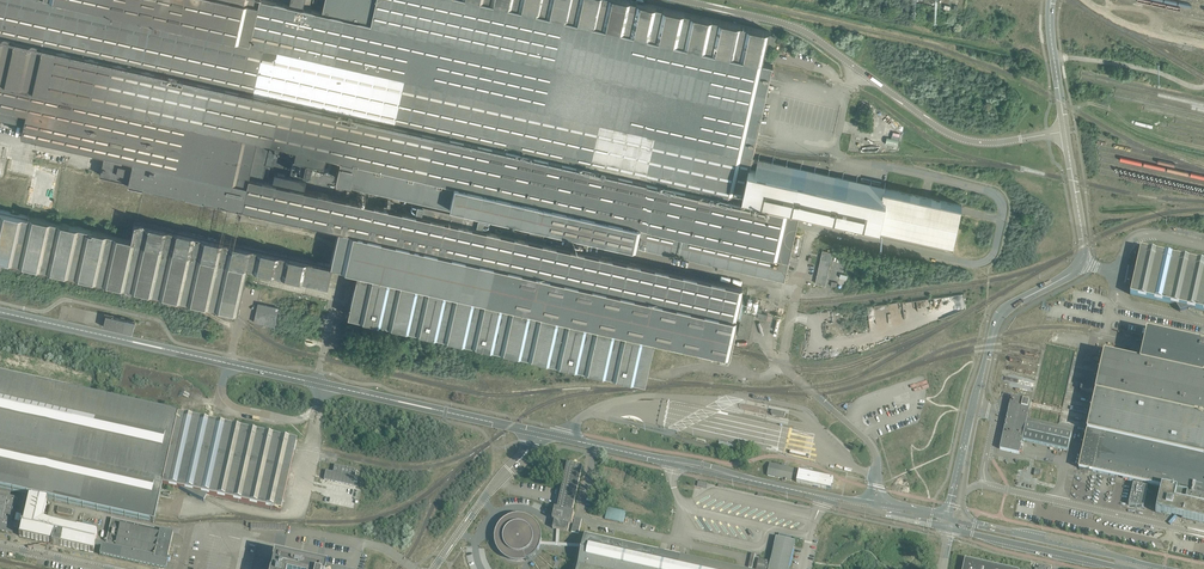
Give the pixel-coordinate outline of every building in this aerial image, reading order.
[(7,107),(24,111),(23,114),(25,114),(24,118),(24,119),(23,122),(23,123),(22,129),(22,130),(21,130),(21,134),(22,134),(23,134),(25,135),(24,135),(25,135),(27,136),(30,136),(31,136),(31,138),(31,139),(30,141),(31,141),(34,141),(34,142),(40,143),(45,144),(46,144),(58,147),(69,149),(80,152),(92,154),(104,157),(103,160),(102,166),(100,172),(100,173),(100,175),(101,175),(114,178),(128,181),(127,182),(135,183),(142,185),(143,185),(147,186),(151,187),(153,187),(156,188),(160,189),(164,190),(169,191),(174,192),(178,193),(182,193),(186,194),(190,195),(193,196),(197,197),(200,198),(203,198),(207,199),(212,200),(217,201),(222,202),(223,203),(224,203),(226,203),(227,204),(230,204),(233,205),(235,205),(238,206),(241,207),(243,207),(246,208),(250,209),(250,212),(249,216),(258,218),(267,220),(275,222),(284,224),(294,226),(301,228),(302,228),(303,224),(303,221),(312,223),(321,225),(330,227),(338,228),(334,246),(332,257),(331,262),(330,264),(324,263),(318,261),(312,260),(301,257),(290,255),(284,254),(271,251),(258,248),(253,247),(243,245),(227,241),(218,239),(213,238),(208,237),(207,237),(204,236),(201,235),(198,234),(194,234),(190,233),(186,232),(179,230),(176,230),(172,229),(169,228),(165,227),(160,226),(154,225),(151,224),(148,223),(141,222),(136,221),(134,220),(134,223),(133,225),(132,232),(130,238),(108,233),(107,233),(99,231),(91,229),(90,229),(81,227),(73,225),(72,225),(64,223),(56,221),(55,221),(47,219),(39,217),(37,217),(33,216),(28,215),(12,212),(0,209),(0,258),(8,260),(9,260),(12,261),(17,262),(18,262),(19,262),(32,265),(33,266),(36,266),(37,266),(50,269),(51,270),(64,272),(65,273),(78,276),(79,276),(92,279),(93,279),(201,303),(203,304),(204,305),(207,306),(208,306),(227,315),(229,316),(231,314),(232,312),(233,310),(237,311),(242,286),(247,267),(264,271),(266,271),(276,273),(278,273),(281,274),(285,275),(289,276),(302,279),(320,283),(322,283),(326,284),(327,282),(331,265),(334,266),(352,270),(358,271),(357,275),(355,284),(354,285),(354,289),(353,289),(352,296),(351,296),(352,296),(350,302),(350,303),(350,302),(350,303),(348,315),(349,316),(362,319),(363,319),(376,322),(377,322),(390,325),(391,325),(404,328),(405,328),(418,331),(419,331),(432,334),(433,334),(446,337),(447,338),(460,340),(461,341),(469,342),(474,344),(475,344),(475,346),(480,348),(481,345),(488,347),(489,347),(502,350),(503,350),(513,352),(516,353),(517,353),(530,356),(531,356),(544,359),(545,360),(558,362),(559,363),(572,366),(573,366),(586,369),(587,369),(600,372),(601,372),(614,375),(615,375),(628,378),(629,378),(642,381),(643,382),(644,379),(645,377),(645,375),(645,373),(654,337),(680,343),(705,349),(708,349),(709,349),(713,350),(727,354),(728,351),(728,350),(729,348),(731,336),(732,333),(735,318),(736,316),(741,317),(744,302),(739,301),(740,294),(741,291),(742,286),(668,270),(667,270),(654,267),(653,267),(640,264),(639,263),(626,261),(625,260),(612,257),(611,257),(598,254),(597,254),(584,251),(583,251),(582,251),(572,248),(570,248),(569,248),(561,246),(556,245),(555,245),(544,242),(540,241),(542,236),(530,233),(529,239),(526,238),(527,233),(514,230),(514,232),(502,229),(501,232),(489,230),(487,229),(486,229),(486,228),(488,220),(487,220),(470,216),(468,215),(462,214),(460,214),(451,211),(449,211),(442,210),(440,209),(432,207),(430,207),(413,203),(411,212),(401,210),(396,209),(392,208),(393,202),(387,200),(386,206),(385,207),(374,204),(367,203),(341,197),(327,194),(314,191),(305,189),(303,188),(306,179),(293,176),(288,175),(274,172),(273,178),(268,177),(267,180),(262,179),(263,174),(268,175),(269,171),(270,166),(265,165),(265,162),(272,164),(273,161),(273,158),(274,156),(276,157),(278,150),(280,141),(285,142),(285,143),(295,145),(297,145),(296,147),(294,158),(323,165),(326,152),(327,152),(329,152),(332,153),(333,153),(335,154),(338,154),(339,155),(340,155),(339,156),(335,177),(369,185),(448,202),(448,201),(461,204),(462,204),(464,204),(470,206),(472,206),(559,226),(603,235),(648,245),(659,248),(659,249),(659,250),(659,251),(664,252),(664,249),(666,250),(665,252),(669,253),(670,251),(670,250),(672,251),(672,252),(671,254),(677,255),(682,256),(682,257),(682,256),(685,257),(685,256),(686,254),(699,257),(774,274),(785,276),(787,268),(788,263),(789,259),(789,257),(790,255),(789,255),(790,250),(791,247),(791,246),(794,233),(795,228),(795,227),(796,226),(799,213),(743,200),(752,158),(753,155),(753,154),(753,153),(753,152),(754,152),(754,151),(754,150),(754,149),(754,148),(755,147),(755,146),(755,145),(756,141),(756,140),(756,139),(757,134),(758,133),(758,131),(766,98),(767,91),(770,91),(770,92),(771,89),(768,89),(768,88),(769,84),(770,79),(770,78),(771,74),(771,73),(771,71),(772,69),(773,66),(773,64),(773,63),(773,62),(772,62),(772,63),(772,64),(769,63),(763,62),(763,60),(764,58),(765,54),(765,53),(765,52),(766,47),(773,48),(775,37),(774,36),(770,36),(769,35),(769,33),(770,31),(766,30),(765,30),(759,29),(757,28),(752,27),(751,27),(738,24),(737,23),(736,24),(733,23),(724,21),(723,20),(722,21),(710,18),(709,17),(708,17),(696,15),(696,14),(695,14),(694,14),(682,11),(681,11),(680,11),(668,8),(667,8),(666,8),(654,5),(653,5),(652,5),(643,3),(643,0),(636,0),(636,1),(630,0),(323,0),(323,3),(317,2),(315,9),(314,8),(311,8),(310,7),(311,5),(310,3),(310,0),(0,0),(0,105),(7,107)] [(10,120),(11,117),(12,112),(14,112),(14,111),(0,108),(0,118),(10,120)] [(0,119),(0,127),(11,129),(12,123),(13,124),(13,122),(0,119)] [(898,140),(887,137),(885,144),(897,146),(898,140)] [(752,158),(743,200),(799,213),(799,212),(803,213),(803,214),(805,214),(805,215),(819,218),(819,217),(833,220),(833,221),(847,224),(847,223),(874,230),(874,232),(882,234),(888,235),(888,236),(902,239),(923,243),(945,248),(946,242),(947,241),(948,241),(949,241),(950,241),(952,242),(953,242),(953,241),(958,218),(959,218),(959,217),(959,215),(960,213),(959,213),(960,208),(961,208),(961,207),(961,205),(955,204),(953,203),(941,200),(939,200),(929,198),(927,197),(925,197),(921,196),(913,194),(911,194),(899,191),(897,191),(885,188),(884,188),(871,185),(870,185),(857,182),(856,181),(843,178),(842,178),(835,177),(831,176),(829,175),(828,175),(816,173),(815,172),(814,172),(802,169),(801,169),(800,169),(798,169),(787,166),(786,166),(773,163),(772,163),(759,160),(758,160),(752,158)] [(1130,294),(1134,295),(1174,304),(1176,305),(1180,311),(1188,309),(1190,308),(1191,308),(1194,309),(1203,311),(1203,257),(1203,256),(1187,253),(1177,251),(1176,257),(1140,249),(1137,266),(1136,267),(1133,283),(1132,287),(1131,290),(1131,292),(1130,294)] [(832,253),(823,251),(815,283),(825,285),(832,253)] [(837,287),(836,287),(845,289),(848,275),(840,273),(838,282),(832,281),(831,286),(837,287)] [(278,308),(258,303),(254,322),(274,326),(278,308)] [(762,308),(758,307),(757,312),(758,312),(758,314),(756,313),(756,315),(758,315),(757,317),(766,319),(767,314),(761,313),(762,308)] [(754,315),(742,313),(737,336),(749,339),(754,315)] [(135,321),(105,315),(103,327),(132,333),(135,321)] [(1079,468),(1081,469),(1092,471),(1097,472),(1098,473),(1098,472),(1109,475),(1111,475),(1116,476),(1117,477),(1122,478),(1123,478),(1128,479),(1129,479),(1133,480),(1134,480),(1134,481),(1136,481),(1141,482),(1142,482),(1147,483),(1148,484),(1159,486),(1161,487),(1162,487),(1156,512),(1159,512),(1162,513),(1163,511),(1165,511),(1164,512),(1169,513),(1169,512),(1171,513),(1172,509),(1174,510),(1173,510),(1174,510),(1181,511),(1181,512),(1181,511),(1183,512),(1182,517),(1200,522),(1203,522),(1203,347),(1194,345),(1147,334),(1146,336),(1145,340),(1146,340),(1145,342),(1145,344),(1145,346),(1144,346),(1142,356),(1140,364),(1127,361),(1104,356),(1103,358),(1104,359),(1103,364),(1102,364),(1101,367),(1102,367),(1102,368),(1101,373),(1100,373),(1099,376),(1100,376),(1099,382),(1098,382),(1098,383),(1082,380),(1080,390),(1092,393),(1095,393),(1095,396),(1094,401),(1093,404),(1094,404),(1093,409),(1092,409),(1091,415),(1090,420),(1089,423),(1089,425),(1088,428),(1087,430),(1086,434),(1086,435),(1086,436),(1086,437),(1086,438),(1085,445),(1084,445),(1084,446),(1083,451),(1082,452),(1083,452),(1081,459),(1080,461),(1081,461),(1080,466),(1079,466),(1079,468)] [(37,497),(39,497),(40,498),(41,498),(51,500),(53,501),(154,523),(155,516),(155,515),(155,514),(156,514),(160,496),(161,490),(161,489),(162,485),(178,488),(179,489),(203,501),(204,499),(205,498),(205,497),(206,496),(206,495),(207,495),(217,497),(281,511),(287,484),(290,471),(291,466),(295,446),(296,444),(296,441),(229,426),(208,422),(195,419),(180,415),(178,415),(175,414),(172,413),(109,399),(78,392),(0,375),(0,489),(37,497)] [(1022,440),(1026,423),(1031,401),(1021,399),(1022,396),(1017,395),(1016,398),(1012,397),(1000,449),(1019,453),(1022,440)] [(1071,433),(1026,423),(1022,440),(1068,450),(1071,433)] [(553,528),(557,529),(559,530),(568,532),(570,523),(572,524),(573,519),(573,518),(574,513),(572,512),(583,466),(568,463),(557,509),(555,508),(553,519),(555,520),(553,528)] [(784,467),(770,463),(767,475),(783,479),(782,480),(786,481),(786,480),(791,481),(794,469),(786,467),(786,466),(784,465),(784,467)] [(325,471),(324,479),(352,486),(356,470),(334,465),(333,472),(325,471)] [(833,478),(799,470),(796,482),(831,490),(833,478)] [(1143,509),(1148,486),(1133,483),(1128,506),(1143,509)] [(344,492),(326,488),(325,495),(317,494),(316,501),(341,506),(344,492)] [(21,525),(20,525),(20,524),(19,524),(11,522),(16,498),(0,494),(0,530),(12,533),(13,527),(17,527),(16,528),(20,528),(20,529),(21,525)] [(93,552),(95,545),(95,542),(96,542),(96,541),(95,541),(95,538),(96,538),(96,537),(96,534),(97,534),(97,533),(96,533),(77,528),(77,529),(76,529),(73,529),(73,528),(72,528),(68,528),(69,527),(68,527),(68,528),(64,527),(64,526),(64,527),(60,526),(61,525),(60,525),(60,526),(56,525),(56,524),(56,525),(52,524),(52,523),(52,524),(48,523),(45,522),(43,522),(44,521),(42,521),(43,517),(44,517),(43,517),(44,513),(45,513),(44,513),(45,509),(46,505),(46,504),(50,505),(51,502),(47,501),(47,500),(29,496),(28,500),(27,500),(27,501),(28,501),(27,505),(26,504),(26,505),(27,505),(26,509),(25,509),(26,509),(25,513),(24,517),(23,521),(23,523),(21,523),(21,525),(20,529),(19,536),(23,537),(24,537),(27,538),(28,538),(31,539),(32,539),(35,539),(35,540),(36,540),(36,539),(39,540),(39,541),(40,541),(40,540),(44,541),(44,542),(44,541),(48,542),(52,543),(51,544),(53,544),(55,545),(55,543),(57,544),(57,545),(58,545),(59,545),(60,546),(60,545),(64,546),(68,547),(72,548),(76,548),(76,549),(77,549),(80,549),(80,550),(81,550),(81,549),(84,550),(84,551),(85,551),(85,550),(89,551),(88,552),(89,552),(89,551),(93,552)] [(72,510),(58,507),(57,512),(71,515),(72,510)] [(624,522),(626,510),(610,507),(610,511),(607,511),(605,518),(624,522)] [(498,536),(498,537),(498,540),(498,541),(498,542),(499,546),(500,549),(501,550),(503,553),(504,553),(504,554),(507,556),(508,556),(511,558),(512,558),(516,559),(518,559),(520,559),(521,559),(522,559),(524,558),(525,558),(525,560),(528,559),(531,557),(534,555),(536,553),(538,551),(539,548),(540,545),(578,547),(583,547),(583,545),(580,544),(559,543),(559,530),(557,529),(556,543),(542,542),(541,542),(541,539),(541,538),(539,538),(539,534),(539,533),(538,533),(537,530),(537,529),(535,526),(535,525),(534,525),(532,522),(531,522),(528,520),(527,520),(524,518),(523,518),(519,518),(519,517),(519,518),(515,518),(514,518),(510,519),(509,520),(506,521),(506,522),(504,523),(503,524),(502,525),(503,525),(503,526),(504,527),(503,529),(501,528),(500,528),(499,531),(498,532),(498,533),(498,534),(498,536)] [(582,519),(581,519),(574,517),(574,518),(573,518),(573,519),(574,519),(571,532),(574,532),(578,533),(581,522),(582,519)] [(95,542),(95,545),(102,547),(101,554),(165,568),(167,560),(170,561),(170,559),(167,558),(173,533),(112,519),(112,521),(110,520),(110,522),(109,522),(109,523),(111,524),(106,544),(96,542),(95,542)] [(794,542),(792,541),(793,538),(779,535),(779,538),(776,538),(771,562),(759,559),(756,568),(788,568),(794,542)] [(583,545),(583,547),(578,568),(735,568),(585,536),(584,543),(583,545)] [(322,568),(318,567),(318,566),(274,556),(271,568),(322,568)] [(965,559),(963,568),(1012,568),(965,559)]
